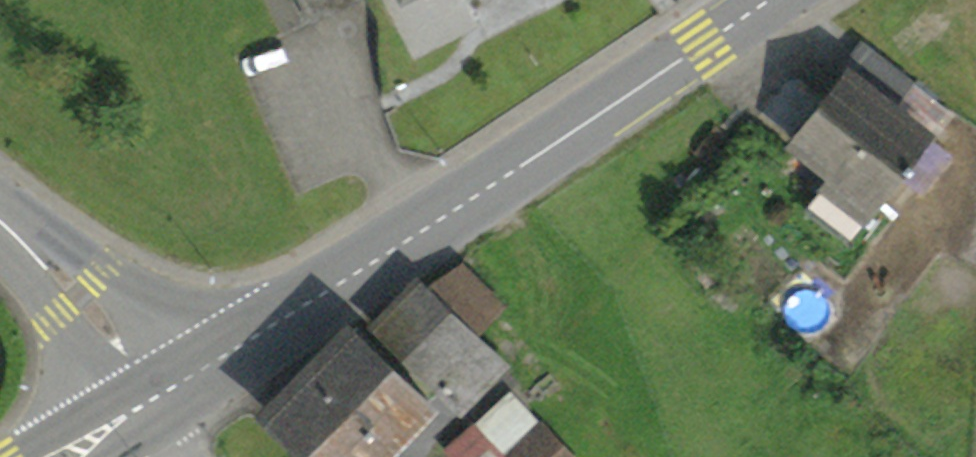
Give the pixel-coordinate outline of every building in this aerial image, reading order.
[(311,22),(355,0),(300,0),(311,22)] [(914,164),(909,160),(928,136),(891,107),(911,82),(861,44),(840,70),(848,76),(797,142),(835,172),(823,188),(864,219),(905,166),(909,169),(914,164)] [(848,239),(864,219),(823,188),(808,207),(848,239)] [(417,285),(374,324),(461,410),(502,369),(417,285)] [(356,328),(273,411),(310,447),(392,365),(356,328)] [(321,456),(373,456),(382,448),(430,400),(392,365),(310,447),(321,456)] [(541,433),(506,398),(446,454),(448,456),(515,456),(541,433)] [(515,456),(564,456),(541,433),(515,456)] [(382,448),(373,456),(391,456),(382,448)]
